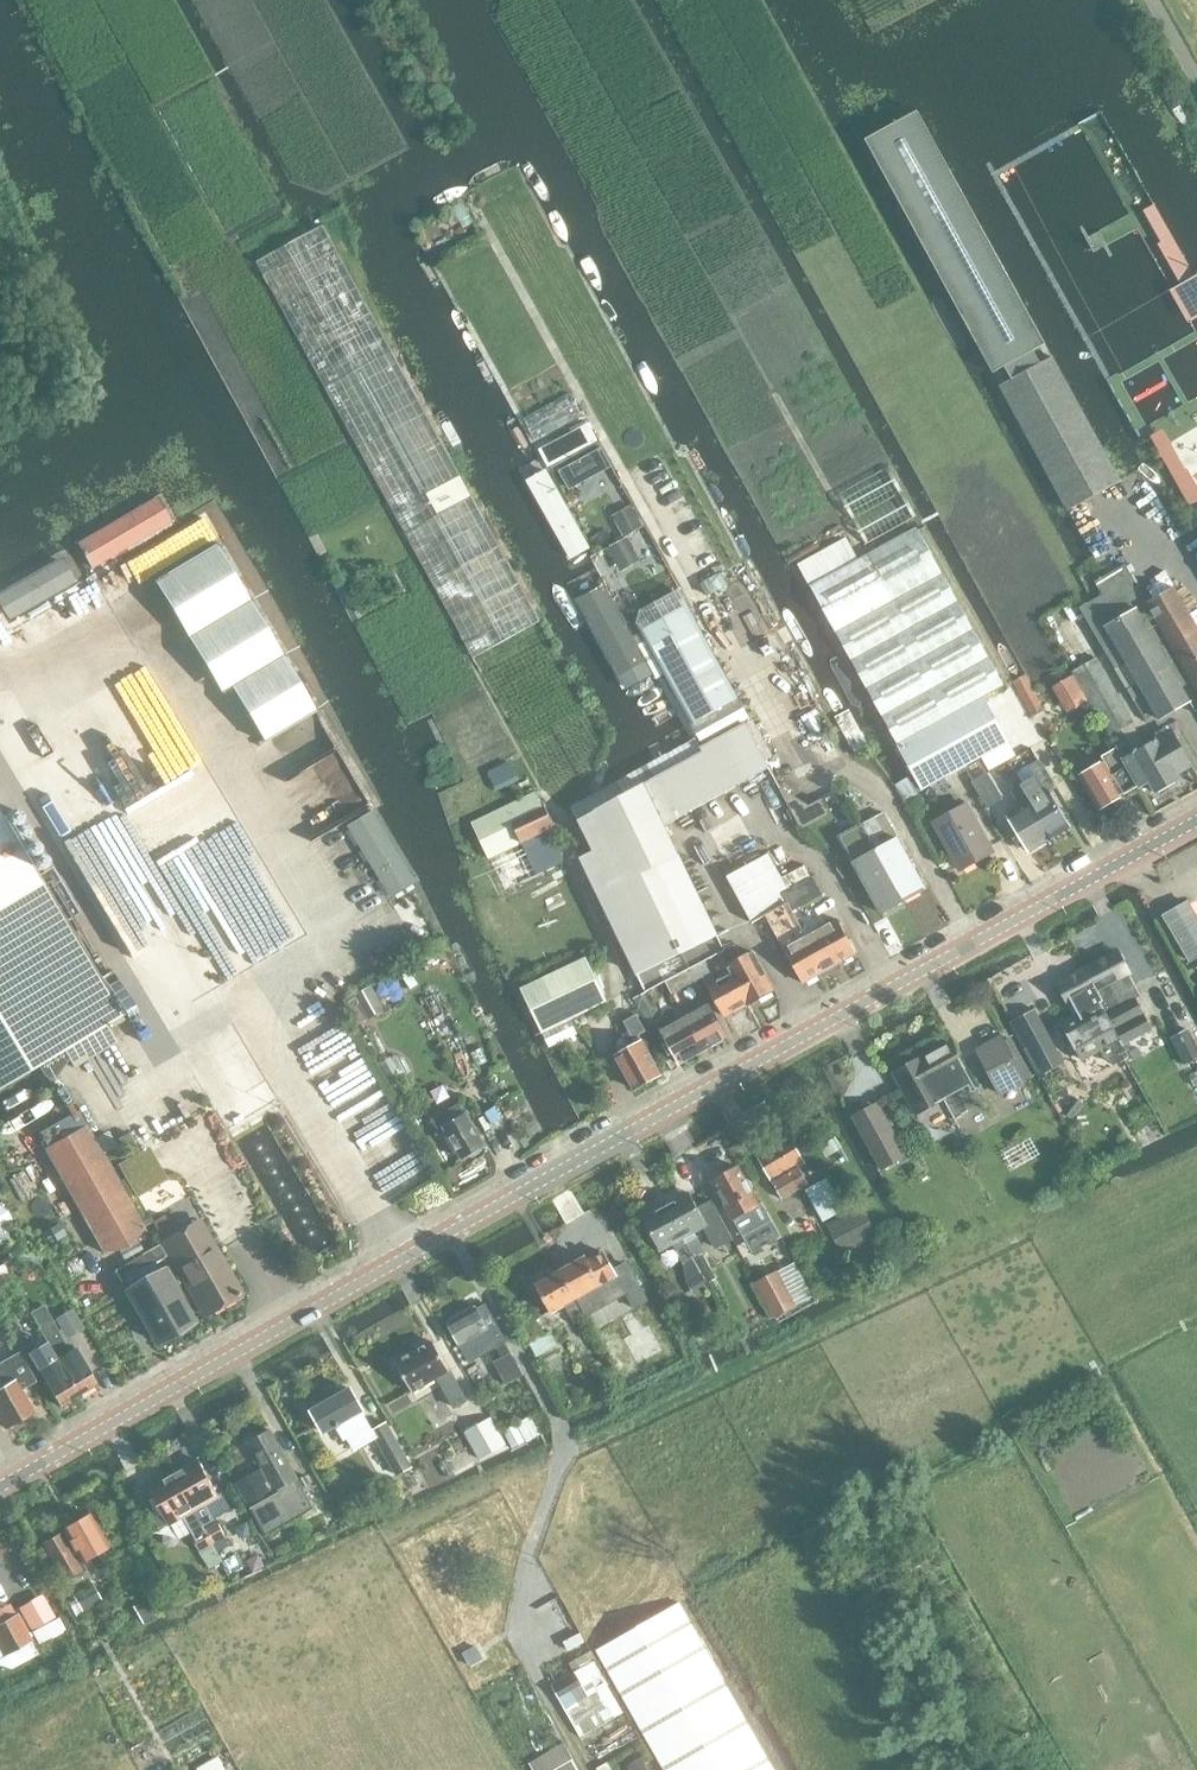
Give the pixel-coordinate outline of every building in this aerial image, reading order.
[(999,385),(1067,511),(1120,482),(1051,357),(1039,363),(1033,351),(1044,345),(917,111),(865,140),(992,373),(1004,367),(1011,378),(999,385)] [(1196,278),(1154,204),(1145,209),(1160,234),(1157,236),(1183,282),(1170,290),(1189,322),(1196,317),(1196,278)] [(478,667),(544,632),(323,226),(255,262),(478,667)] [(535,441),(582,415),(568,393),(523,419),(535,441)] [(567,466),(600,448),(586,423),(538,448),(552,474),(557,472),(562,480),(572,474),(567,466)] [(587,555),(544,474),(527,482),(570,562),(587,555)] [(623,534),(646,521),(634,500),(611,513),(623,534)] [(631,531),(643,553),(656,546),(644,524),(631,531)] [(797,565),(921,791),(981,758),(989,771),(1015,756),(984,697),(1004,686),(916,527),(859,559),(847,537),(797,565)] [(618,569),(642,556),(630,533),(606,546),(618,569)] [(1173,586),(1146,601),(1125,563),(1094,581),(1102,595),(1079,608),(1132,698),(1143,692),(1158,718),(1188,700),(1194,711),(1196,709),(1196,628),(1173,586)] [(647,666),(604,586),(574,603),(618,683),(647,666)] [(643,636),(691,724),(738,698),(689,610),(643,636)] [(1112,741),(1118,751),(1140,787),(1150,781),(1157,792),(1179,780),(1176,774),(1192,765),(1171,730),(1146,745),(1096,658),(1073,671),(1114,740),(1112,741)] [(702,745),(749,719),(738,698),(691,724),(690,724),(702,745)] [(644,993),(665,982),(726,951),(725,949),(664,825),(745,781),(759,807),(782,794),(780,790),(768,769),(769,768),(744,723),(700,749),(702,752),(643,783),(577,820),(592,851),(579,858),(644,993)] [(1118,751),(1078,776),(1098,810),(1123,795),(1123,794),(1138,785),(1139,787),(1140,787),(1118,751)] [(987,772),(979,777),(970,782),(987,809),(1003,799),(987,772)] [(1018,785),(1049,840),(1069,828),(1046,789),(1042,792),(1032,777),(1018,785)] [(1019,807),(1006,815),(1029,853),(1049,840),(1018,785),(1010,791),(1019,807)] [(827,814),(819,800),(809,805),(781,789),(780,790),(782,794),(798,824),(803,828),(827,814)] [(537,791),(471,823),(488,858),(528,839),(554,826),(537,791)] [(966,801),(931,821),(959,872),(994,852),(966,801)] [(349,826),(391,896),(416,881),(373,811),(349,826)] [(860,824),(903,902),(925,890),(882,812),(860,824)] [(42,883),(0,813),(0,908),(42,883)] [(852,862),(881,914),(903,902),(860,824),(847,831),(856,848),(861,857),(852,862)] [(789,890),(769,853),(726,877),(751,923),(787,903),(794,899),(789,890)] [(794,899),(798,907),(820,894),(811,878),(789,890),(794,899)] [(120,1014),(42,884),(0,909),(0,1085),(120,1014)] [(1191,962),(1196,959),(1196,919),(1187,902),(1163,915),(1191,962)] [(787,903),(764,916),(801,983),(820,973),(827,976),(832,973),(810,935),(805,938),(787,903)] [(810,935),(832,973),(837,970),(839,962),(856,952),(837,920),(810,935)] [(734,944),(725,949),(726,951),(721,954),(750,1004),(774,990),(751,952),(741,957),(734,944)] [(1115,952),(1087,968),(1128,1041),(1148,1030),(1132,1000),(1119,1007),(1113,995),(1132,985),(1115,952)] [(703,978),(726,1018),(750,1004),(721,954),(681,975),(686,986),(703,978)] [(573,1018),(606,1003),(584,957),(521,988),(541,1033),(554,1026),(561,1042),(580,1033),(573,1018)] [(1059,983),(1076,1013),(1053,1026),(1061,1040),(1068,1036),(1083,1060),(1101,1049),(1101,1052),(1101,1053),(1102,1055),(1102,1056),(1103,1057),(1104,1058),(1106,1060),(1107,1061),(1109,1062),(1111,1062),(1113,1063),(1115,1063),(1117,1062),(1119,1062),(1120,1061),(1122,1060),(1119,1054),(1124,1052),(1120,1045),(1128,1041),(1087,968),(1059,983)] [(384,1007),(372,987),(347,1001),(359,1022),(384,1007)] [(646,992),(633,999),(647,1025),(660,1018),(646,992)] [(679,1007),(704,1051),(727,1038),(707,1004),(690,1014),(684,1004),(679,1007)] [(679,1021),(661,1031),(680,1064),(704,1051),(679,1007),(673,1010),(679,1021)] [(1043,1073),(1063,1062),(1034,1010),(1014,1021),(1043,1073)] [(634,1090),(658,1076),(660,1075),(639,1034),(645,1031),(636,1014),(622,1022),(634,1044),(614,1055),(634,1090)] [(1170,1038),(1184,1064),(1196,1057),(1196,1048),(1187,1029),(1170,1038)] [(1025,1079),(1002,1037),(976,1051),(999,1093),(1025,1079)] [(974,1086),(964,1066),(963,1066),(950,1043),(922,1058),(941,1093),(966,1080),(970,1089),(974,1086)] [(943,1099),(941,1093),(922,1058),(921,1057),(894,1072),(916,1114),(943,1099)] [(464,1114),(458,1104),(433,1119),(439,1130),(444,1127),(463,1160),(468,1157),(471,1158),(478,1154),(479,1150),(484,1147),(464,1113),(464,1114)] [(906,1155),(884,1113),(859,1127),(881,1169),(906,1155)] [(86,1124),(43,1149),(102,1253),(144,1228),(86,1124)] [(758,1158),(783,1200),(808,1184),(798,1167),(804,1163),(790,1139),(758,1158)] [(757,1222),(765,1217),(737,1166),(712,1180),(740,1231),(757,1222)] [(823,1221),(844,1210),(827,1178),(805,1189),(823,1221)] [(713,1201),(699,1209),(690,1192),(665,1205),(694,1258),(705,1251),(695,1233),(705,1227),(716,1249),(733,1239),(713,1201)] [(694,1258),(665,1205),(640,1219),(660,1253),(672,1245),(683,1264),(694,1258)] [(859,1273),(881,1260),(871,1241),(879,1237),(862,1206),(826,1225),(843,1257),(847,1255),(859,1273)] [(151,1222),(161,1239),(205,1315),(240,1295),(215,1253),(209,1257),(190,1224),(173,1234),(163,1215),(151,1222)] [(166,1259),(159,1246),(116,1271),(123,1283),(166,1259)] [(585,1256),(559,1271),(575,1300),(590,1292),(598,1304),(637,1282),(628,1265),(613,1272),(615,1276),(600,1284),(585,1256)] [(0,1266),(0,1288),(14,1280),(5,1263),(0,1266)] [(145,1302),(165,1338),(190,1323),(171,1290),(179,1285),(167,1265),(156,1272),(152,1267),(139,1274),(142,1280),(139,1282),(149,1300),(145,1302)] [(22,1270),(20,1279),(33,1281),(34,1271),(22,1270)] [(534,1285),(550,1315),(565,1306),(572,1319),(582,1312),(575,1300),(559,1271),(534,1285)] [(709,1288),(699,1271),(686,1280),(695,1296),(709,1288)] [(757,1283),(775,1316),(796,1305),(778,1271),(757,1283)] [(57,1314),(70,1334),(86,1324),(73,1304),(57,1314)] [(474,1306),(446,1322),(464,1355),(491,1340),(496,1350),(487,1355),(500,1377),(517,1368),(499,1335),(501,1334),(484,1304),(476,1309),(474,1306)] [(73,1348),(69,1351),(43,1305),(30,1313),(46,1342),(45,1343),(78,1396),(96,1384),(73,1348)] [(551,1331),(529,1342),(537,1356),(558,1345),(551,1331)] [(395,1364),(414,1394),(436,1380),(453,1409),(467,1401),(449,1372),(432,1341),(395,1364)] [(60,1407),(78,1396),(45,1343),(36,1349),(46,1366),(37,1371),(60,1407)] [(14,1422),(32,1412),(17,1387),(33,1378),(19,1352),(0,1363),(0,1419),(5,1428),(14,1422)] [(385,1423),(370,1431),(359,1411),(361,1410),(349,1389),(311,1410),(324,1434),(335,1428),(342,1441),(347,1438),(354,1450),(374,1437),(397,1475),(411,1466),(385,1423)] [(479,1459),(504,1444),(489,1418),(464,1433),(479,1459)] [(509,1446),(525,1438),(518,1425),(502,1434),(509,1446)] [(236,1483),(266,1535),(313,1508),(297,1479),(298,1478),(269,1429),(247,1442),(265,1473),(261,1476),(258,1471),(236,1483)] [(214,1522),(204,1506),(219,1497),(199,1460),(194,1463),(193,1461),(183,1467),(184,1469),(173,1475),(194,1512),(203,1528),(214,1522)] [(150,1488),(147,1490),(169,1527),(194,1512),(173,1475),(161,1482),(160,1480),(149,1486),(150,1488)] [(107,1546),(88,1515),(59,1532),(60,1533),(42,1543),(64,1580),(81,1571),(76,1563),(96,1552),(102,1561),(111,1556),(106,1546),(107,1546)] [(218,1525),(206,1533),(213,1546),(226,1538),(218,1525)] [(206,1533),(193,1540),(200,1554),(213,1546),(206,1533)] [(96,1602),(90,1591),(71,1602),(77,1613),(96,1602)] [(18,1607),(31,1632),(32,1632),(56,1618),(42,1593),(18,1607)] [(145,1598),(131,1605),(141,1623),(154,1615),(145,1598)] [(678,1602),(595,1649),(663,1769),(773,1769),(678,1602)] [(2,1656),(29,1642),(15,1615),(4,1621),(0,1614),(0,1653),(2,1656)] [(56,1618),(32,1632),(39,1644),(65,1629),(58,1617),(56,1618)] [(593,1660),(573,1672),(550,1685),(574,1726),(609,1706),(599,1690),(607,1685),(593,1660)] [(533,1769),(579,1769),(563,1742),(529,1762),(533,1769)] [(641,1757),(626,1765),(629,1769),(648,1769),(641,1757)] [(596,1768),(598,1769),(612,1769),(607,1761),(596,1768)]
